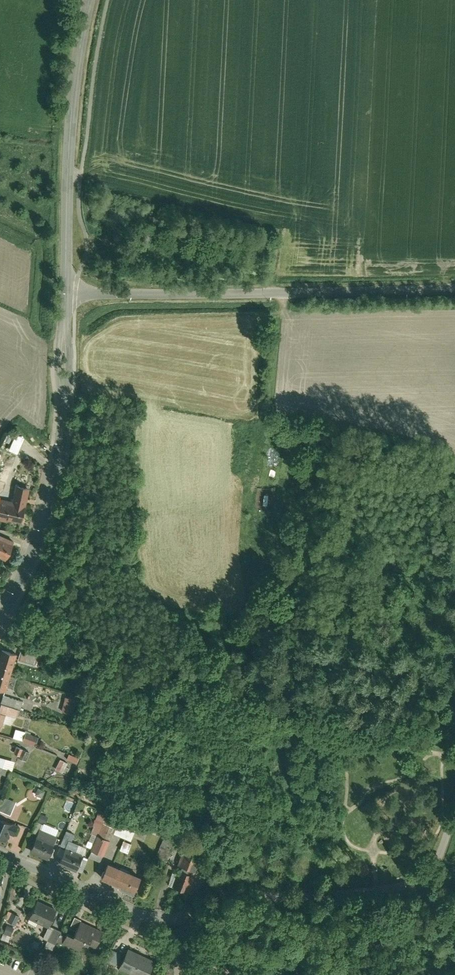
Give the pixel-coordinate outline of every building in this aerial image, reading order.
[(22,522),(30,487),(17,484),(13,503),(0,500),(0,520),(7,522),(7,519),(22,522)] [(0,535),(0,556),(7,559),(15,542),(0,535)] [(41,646),(24,642),(21,655),(37,659),(41,646)] [(0,660),(0,682),(9,685),(20,648),(4,644),(0,660)] [(4,698),(23,704),(26,695),(6,689),(4,698)] [(80,694),(68,691),(67,694),(64,705),(76,708),(80,694)] [(64,705),(67,694),(61,692),(58,703),(64,705)] [(3,706),(21,711),(23,704),(4,698),(0,697),(0,705),(3,706)] [(41,733),(22,724),(19,731),(38,740),(41,733)] [(27,744),(19,741),(16,746),(22,749),(24,750),(27,744)] [(30,745),(27,744),(24,750),(22,749),(21,752),(26,754),(30,745)] [(0,750),(0,760),(8,762),(15,764),(18,755),(0,750)] [(67,760),(78,764),(80,759),(70,755),(67,760)] [(61,760),(56,770),(64,773),(68,764),(61,760)] [(49,784),(41,780),(38,788),(46,792),(49,784)] [(1,787),(0,789),(0,803),(2,803),(13,808),(19,795),(1,787)] [(100,827),(106,815),(110,806),(103,803),(95,819),(96,821),(93,827),(99,830),(100,827)] [(44,806),(40,814),(45,817),(48,818),(52,810),(44,806)] [(122,813),(116,827),(134,834),(140,821),(122,813)] [(34,824),(40,828),(45,817),(40,814),(39,814),(34,824)] [(106,815),(100,827),(111,832),(116,820),(106,815)] [(40,828),(33,843),(50,851),(63,825),(48,818),(45,817),(40,828)] [(70,840),(73,833),(72,833),(74,828),(67,825),(62,837),(70,840)] [(99,830),(93,843),(94,843),(105,848),(112,833),(111,832),(100,827),(99,830)] [(175,832),(167,829),(160,846),(172,850),(177,838),(175,835),(175,832)] [(69,841),(86,848),(89,840),(73,833),(70,840),(69,841)] [(135,836),(126,833),(122,843),(131,846),(135,836)] [(68,841),(61,857),(79,865),(86,848),(69,841),(68,841)] [(196,855),(200,845),(188,841),(184,851),(182,858),(198,864),(200,857),(196,855)] [(105,848),(94,843),(91,849),(103,854),(105,848)] [(144,869),(111,855),(104,870),(123,878),(121,881),(136,887),(144,869)] [(364,857),(357,863),(364,870),(370,865),(364,857)] [(195,868),(181,863),(175,879),(189,884),(195,868)] [(208,873),(201,871),(199,878),(206,880),(208,873)] [(60,902),(40,893),(32,912),(52,921),(52,920),(60,902)] [(23,908),(15,904),(10,915),(18,918),(23,908)] [(72,921),(79,924),(83,914),(84,913),(77,910),(72,921)] [(68,929),(64,936),(82,944),(86,937),(91,939),(91,938),(99,941),(106,926),(98,923),(99,921),(83,914),(79,924),(76,929),(69,926),(68,929)] [(17,921),(9,918),(4,932),(11,935),(17,921)] [(63,927),(64,925),(52,920),(52,921),(46,933),(58,938),(59,934),(63,927)] [(68,929),(63,927),(59,934),(64,936),(68,929)] [(128,948),(119,969),(132,974),(149,974),(155,961),(128,948)]
